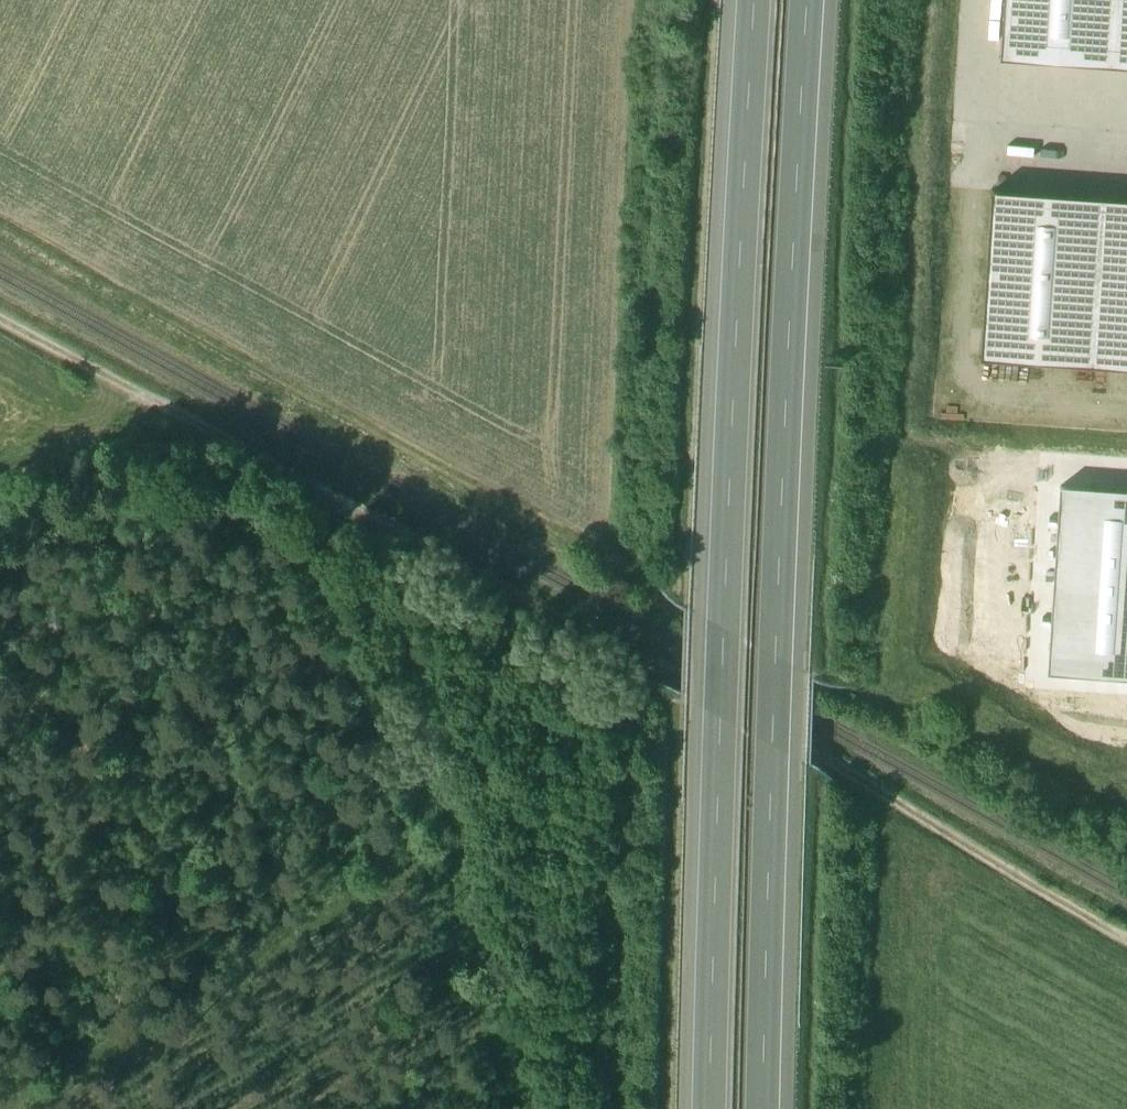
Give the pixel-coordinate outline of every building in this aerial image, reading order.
[(1003,62),(1126,70),(1126,0),(1007,0),(1003,62)] [(994,190),(981,361),(1126,372),(1126,200),(994,190)] [(1059,485),(1049,671),(1126,675),(1126,488),(1059,485)]
